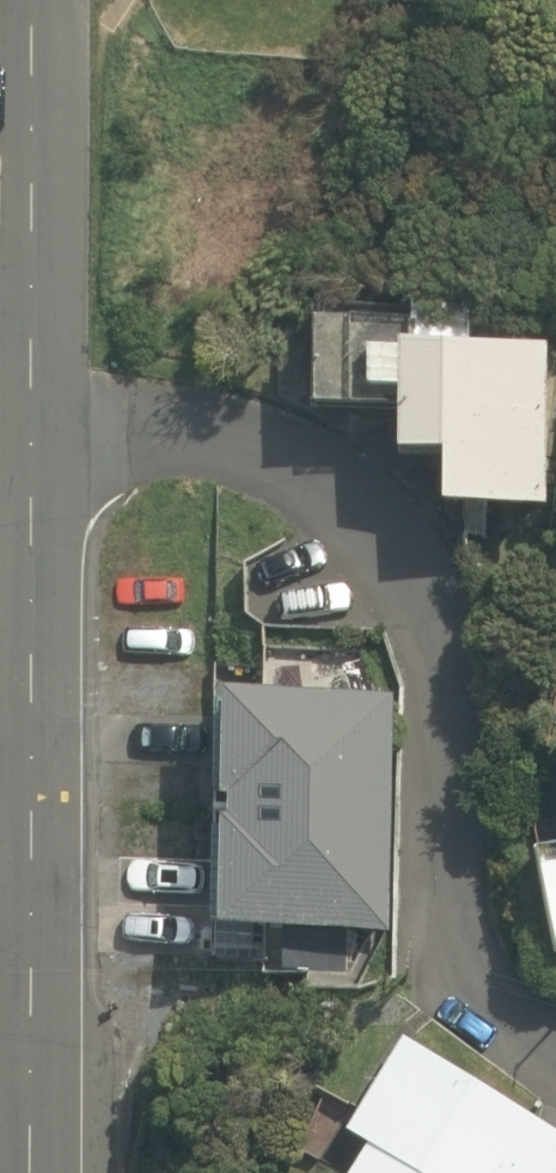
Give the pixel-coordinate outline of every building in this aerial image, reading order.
[(521,299),(292,289),(288,379),(335,381),(332,439),(380,441),(377,506),(511,512),(521,299)] [(371,690),(187,681),(176,924),(360,932),(371,690)] [(509,710),(530,867),(555,864),(555,704),(509,710)] [(500,904),(506,950),(555,943),(555,897),(500,904)] [(295,1172),(555,1172),(555,1125),(368,1030),(295,1172)]
